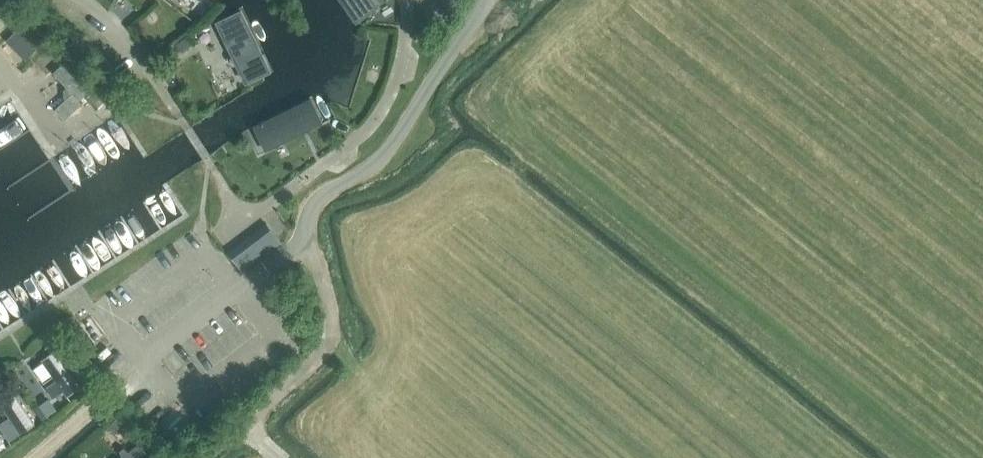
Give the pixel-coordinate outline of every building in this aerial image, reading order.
[(366,0),(340,0),(357,24),(374,12),(366,0)] [(458,9),(465,0),(447,0),(458,9)] [(243,5),(215,16),(244,83),(271,71),(243,5)] [(28,57),(38,47),(19,27),(9,37),(28,57)] [(321,96),(349,106),(371,43),(343,34),(321,96)] [(191,44),(185,37),(176,44),(181,51),(191,44)] [(64,120),(82,103),(79,100),(90,89),(63,62),(53,73),(67,87),(63,90),(64,97),(66,99),(54,111),(64,120)] [(105,101),(94,90),(86,97),(97,109),(105,101)] [(315,104),(248,137),(261,161),(326,129),(315,104)] [(266,225),(256,232),(270,250),(279,243),(266,225)] [(247,238),(260,257),(270,250),(256,232),(247,238)] [(237,245),(251,264),(260,257),(247,238),(237,245)] [(228,252),(241,271),(251,264),(237,245),(228,252)] [(80,386),(55,351),(42,360),(56,379),(63,389),(68,395),(80,386)] [(21,432),(39,421),(13,379),(0,388),(0,400),(21,432)] [(56,379),(47,386),(54,396),(63,389),(56,379)] [(41,405),(47,415),(55,409),(48,400),(41,405)] [(117,432),(122,427),(115,420),(110,424),(117,432)] [(112,457),(146,457),(153,454),(144,439),(112,457)]
